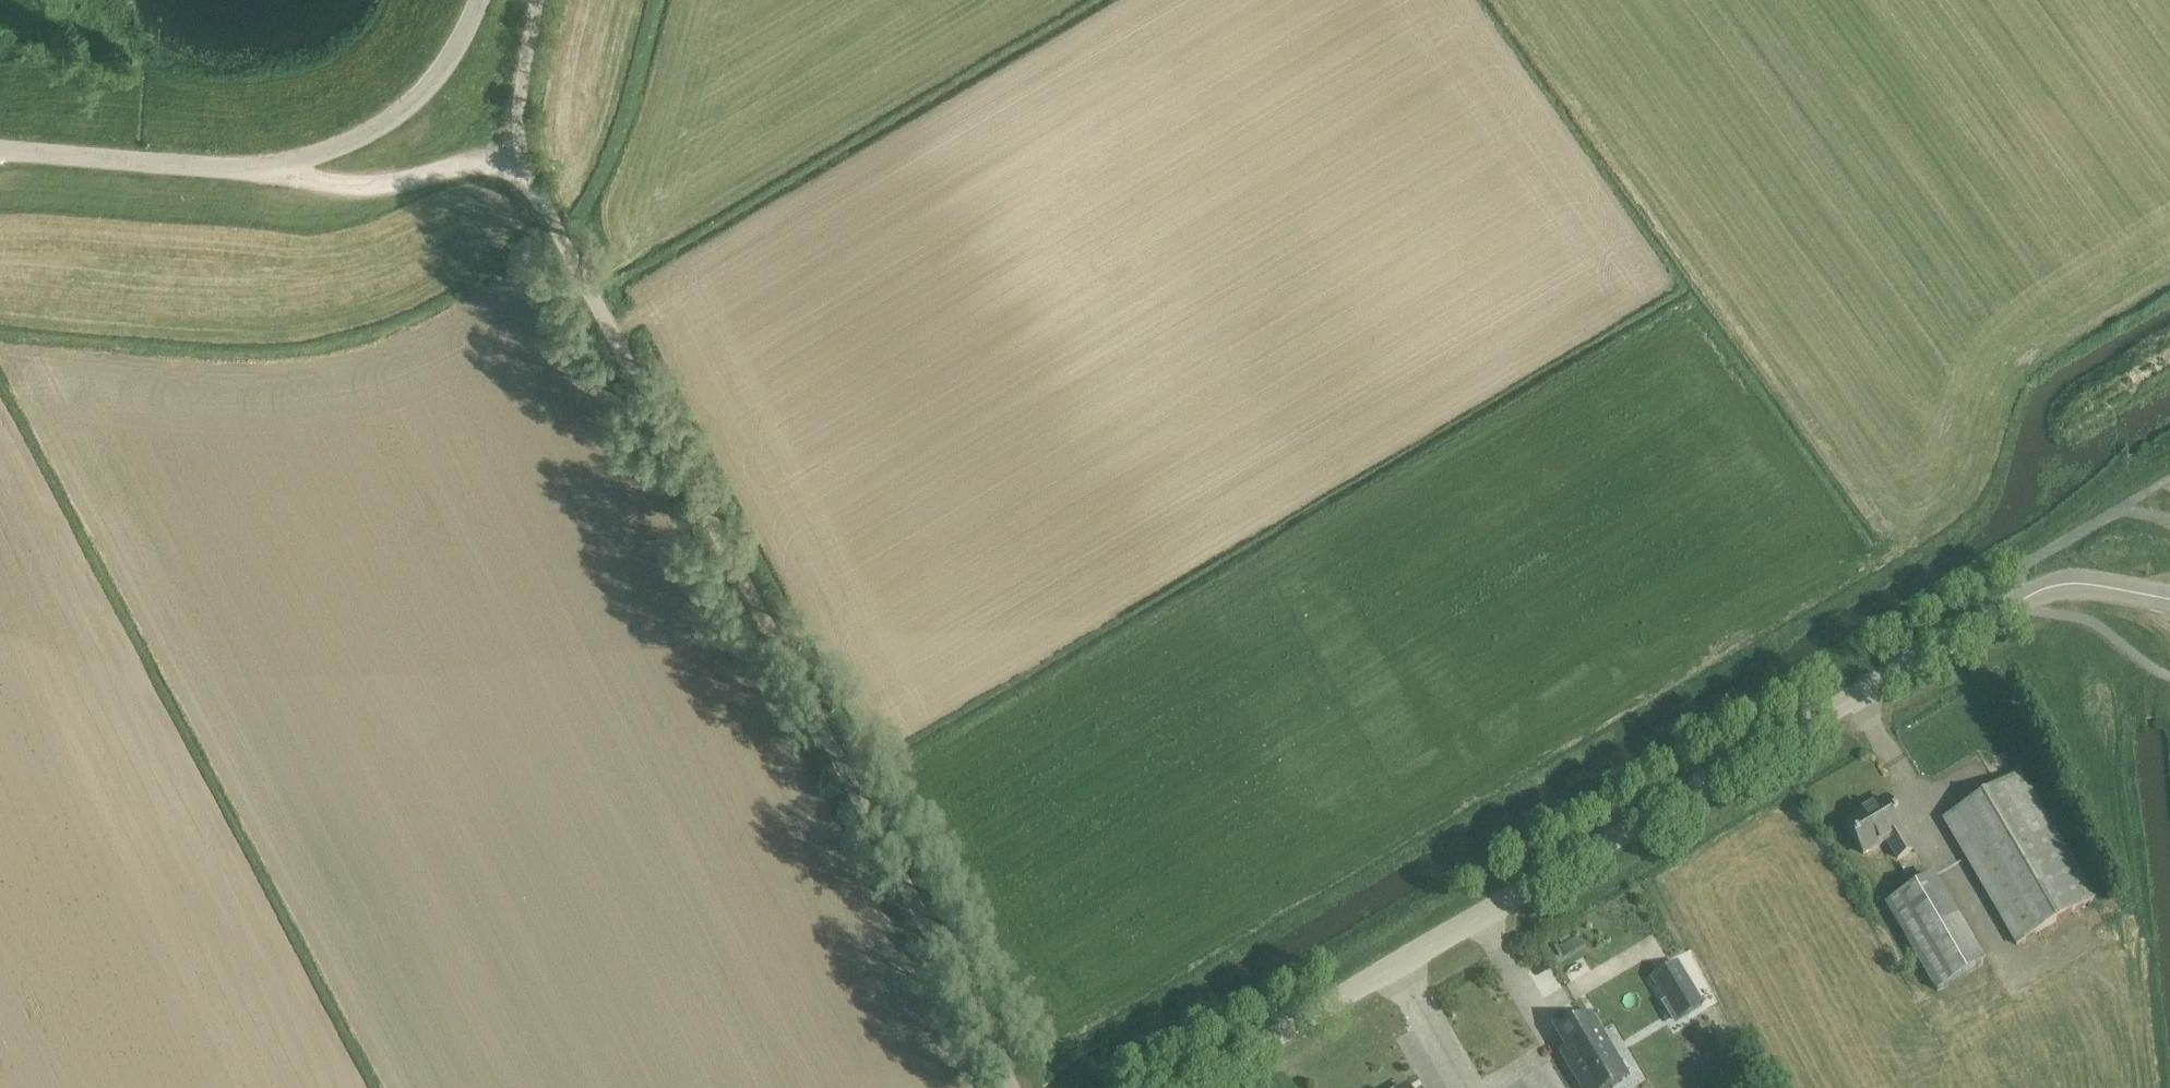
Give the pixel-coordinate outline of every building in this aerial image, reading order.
[(2021,774),(1943,820),(2017,944),(2094,899),(2021,774)] [(1845,823),(1863,854),(1887,840),(1897,858),(1912,849),(1902,831),(1904,830),(1886,800),(1845,823)] [(1939,873),(1887,901),(1936,992),(1987,965),(1939,873)] [(1679,962),(1654,976),(1668,1000),(1678,994),(1689,1013),(1704,1004),(1679,962)] [(1581,1087),(1609,1087),(1623,1080),(1605,1050),(1610,1047),(1591,1015),(1557,1035),(1565,1048),(1575,1065),(1570,1068),(1581,1087)]
